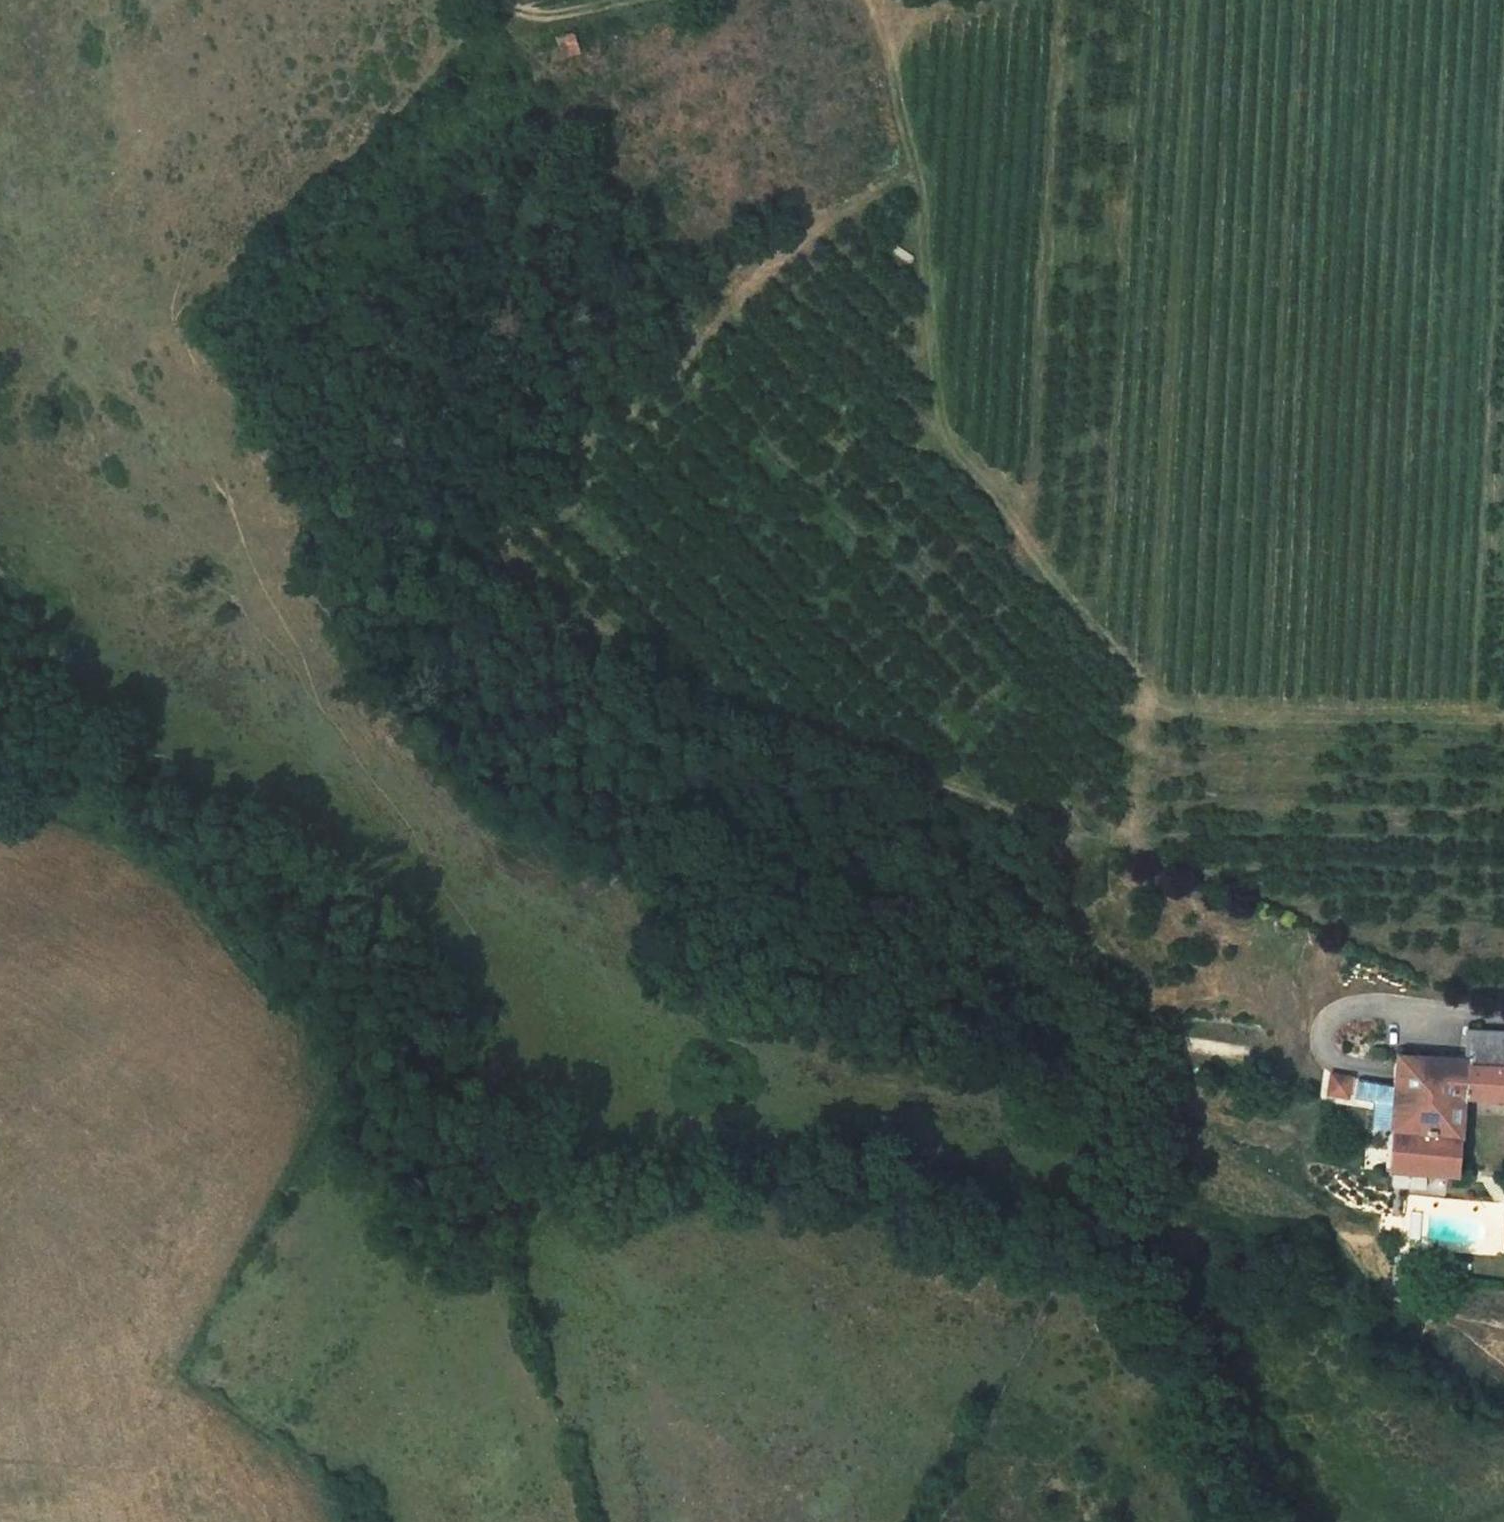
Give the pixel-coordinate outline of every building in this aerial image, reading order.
[(561,44),(580,39),(576,23),(557,26),(561,44)] [(1503,1070),(1503,1034),(1468,1032),(1466,1062),(1465,1069),(1503,1070)] [(1457,1178),(1463,1100),(1465,1069),(1466,1062),(1397,1057),(1395,1085),(1390,1133),(1386,1172),(1457,1178)] [(1463,1100),(1503,1102),(1503,1070),(1465,1069),(1463,1100)] [(1352,1081),(1331,1079),(1329,1099),(1350,1101),(1352,1081)] [(1395,1085),(1358,1081),(1356,1102),(1376,1104),(1373,1132),(1390,1133),(1395,1085)] [(1421,1187),(1421,1178),(1390,1178),(1390,1186),(1421,1187)]
